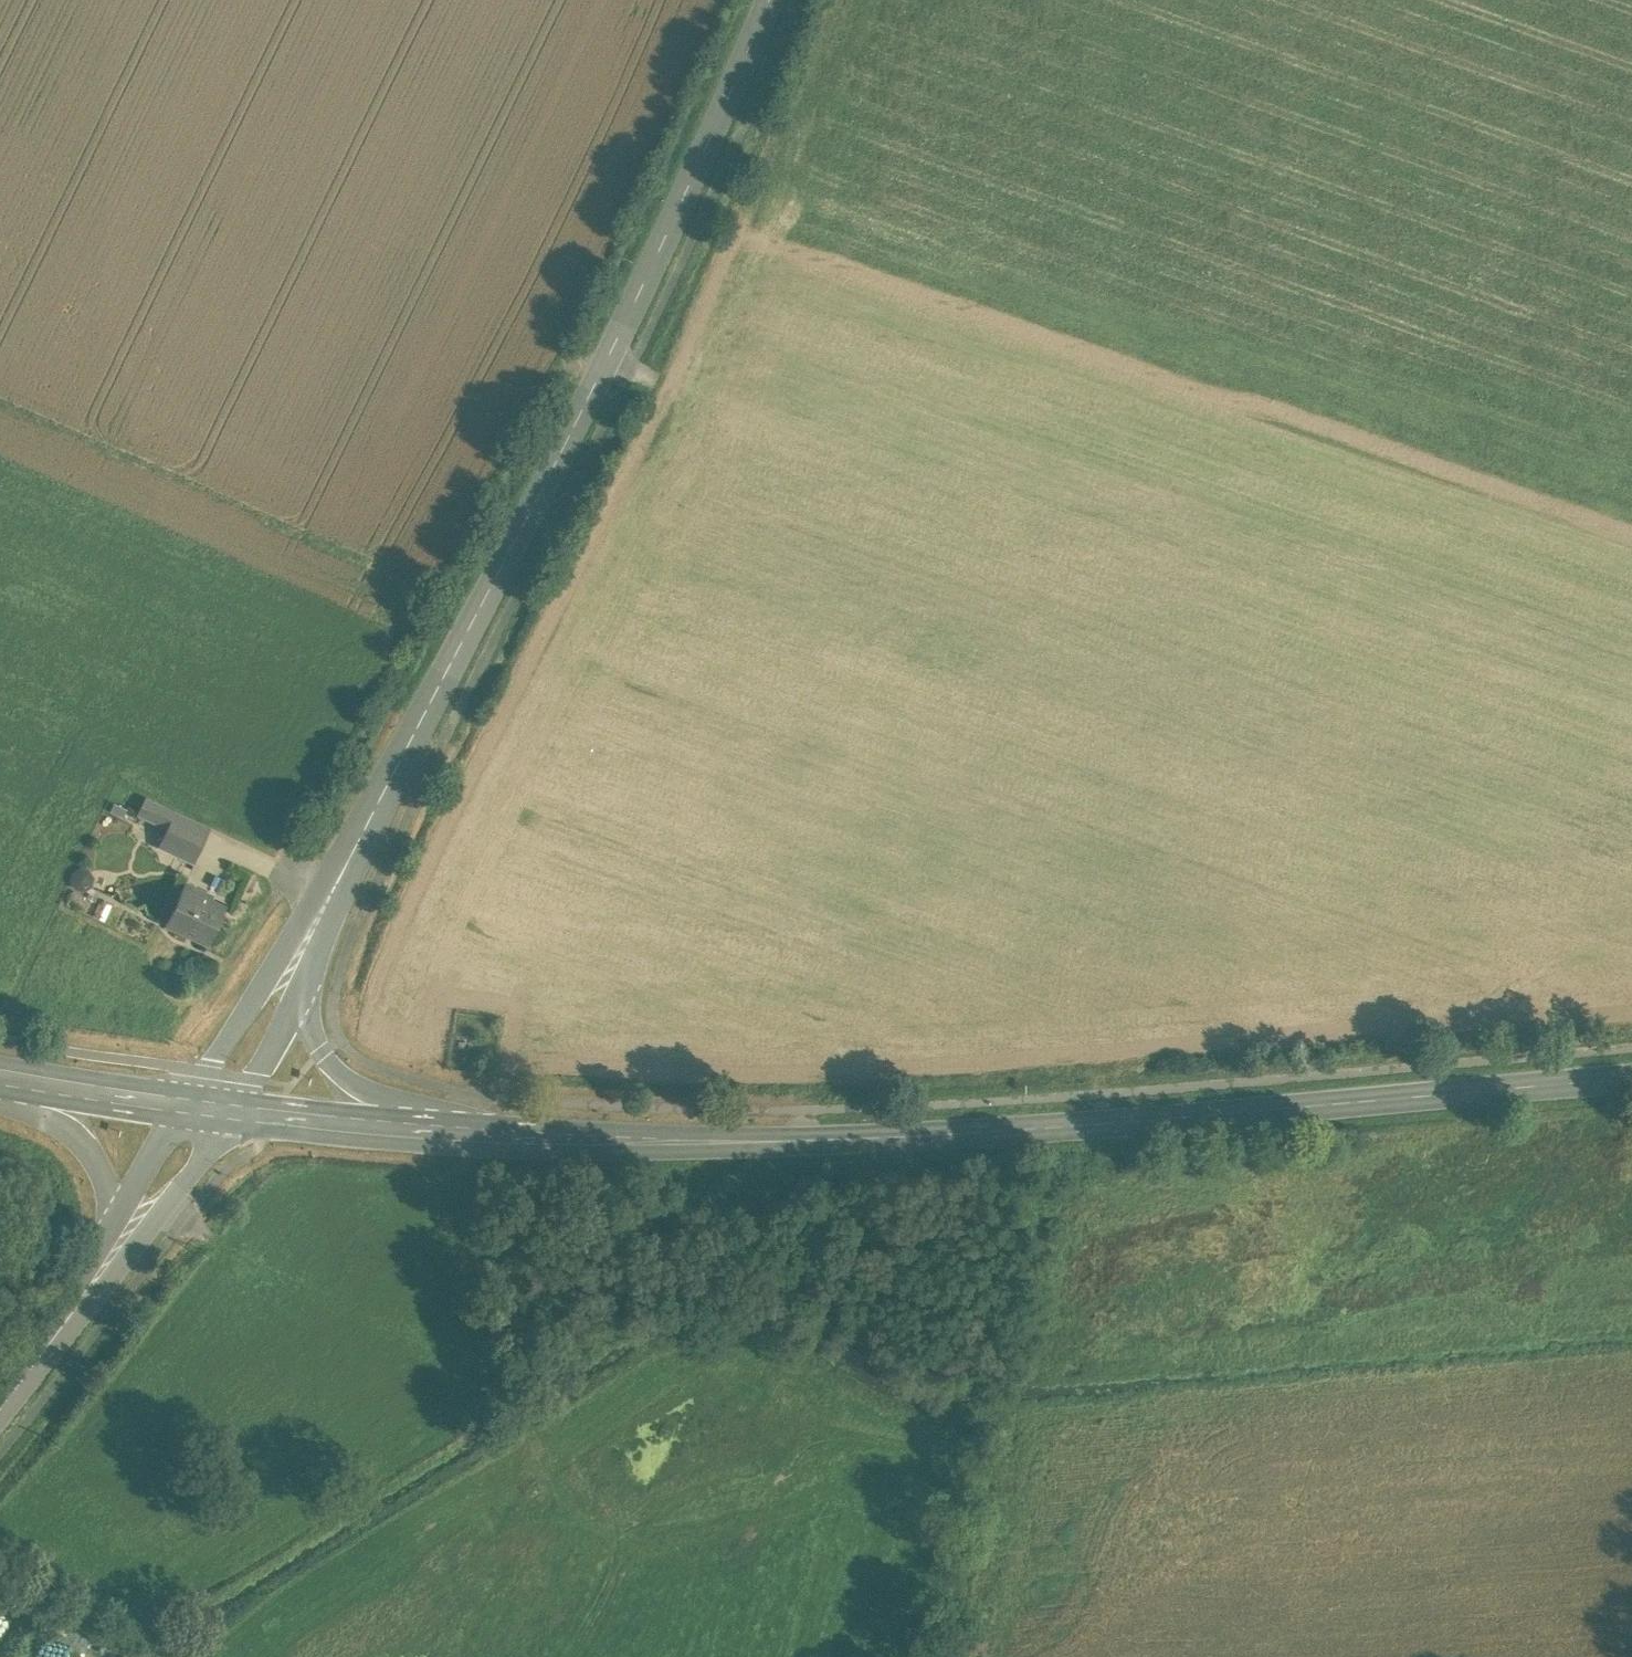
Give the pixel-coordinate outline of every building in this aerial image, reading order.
[(175,811),(145,797),(138,812),(167,826),(168,825),(175,811)] [(211,827),(175,811),(168,825),(204,842),(211,827)] [(204,842),(168,825),(167,826),(159,845),(194,862),(204,842)] [(213,895),(185,882),(166,922),(209,942),(226,906),(211,900),(213,895)]
